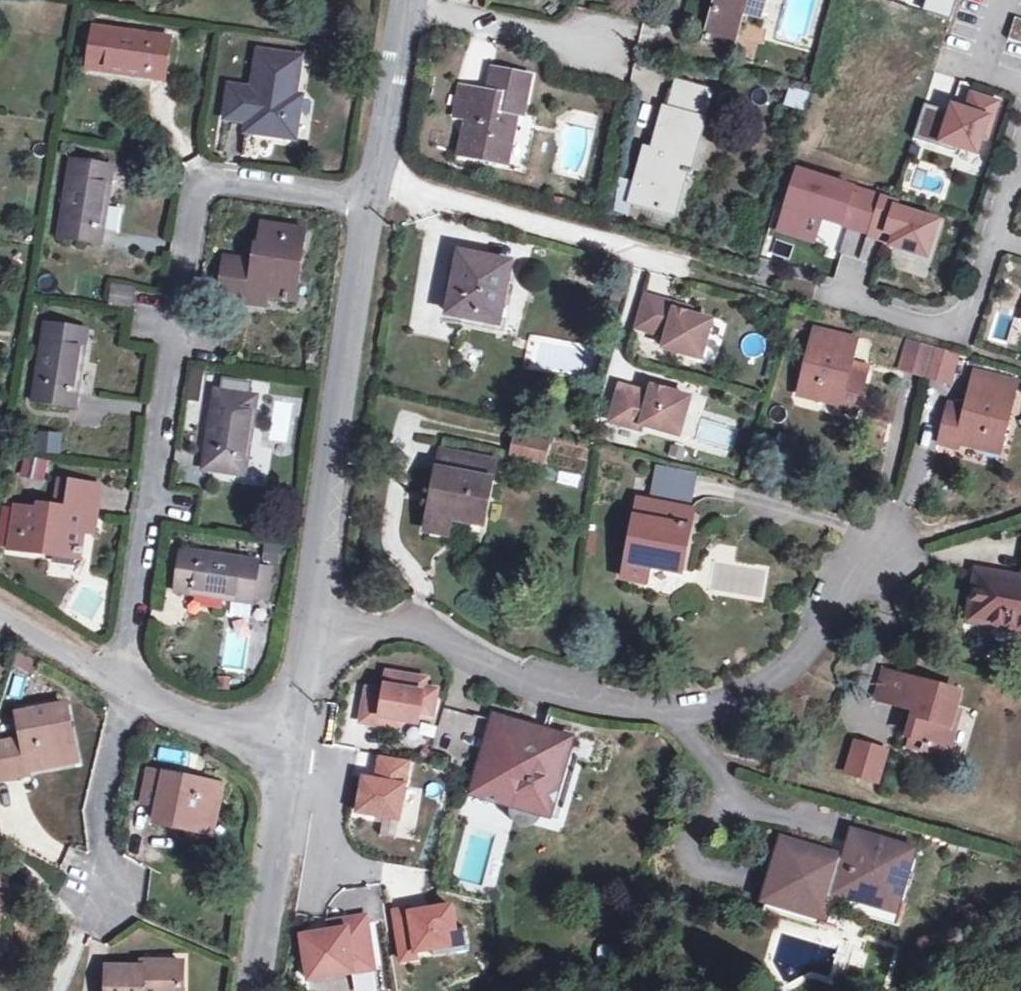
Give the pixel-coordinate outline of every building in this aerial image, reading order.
[(739,36),(745,13),(762,18),(768,0),(718,0),(710,28),(739,36)] [(928,14),(951,21),(958,0),(933,0),(928,14)] [(1016,18),(1009,40),(1020,44),(1020,19),(1016,18)] [(117,35),(117,32),(93,28),(87,70),(161,102),(172,40),(131,34),(130,37),(117,35)] [(735,49),(739,36),(710,28),(707,41),(735,49)] [(288,120),(298,122),(302,99),(295,98),(301,60),(259,53),(255,77),(259,78),(257,92),(231,88),(227,120),(248,123),(263,125),(262,135),(285,139),(288,120)] [(475,140),(471,158),(508,164),(516,127),(513,127),(516,115),(524,117),(532,78),(495,71),(490,93),(464,89),(458,117),(469,120),(465,138),(475,140)] [(638,183),(633,203),(673,215),(684,170),(690,172),(712,92),(678,83),(670,112),(667,111),(653,160),(645,158),(638,183)] [(791,92),(787,103),(805,108),(809,97),(791,92)] [(987,139),(999,103),(971,94),(966,111),(961,110),(960,115),(950,112),(925,104),(914,139),(956,153),(958,148),(977,154),(982,138),(987,139)] [(960,115),(961,110),(952,107),(950,112),(960,115)] [(295,140),(298,122),(288,120),(285,139),(295,140)] [(246,133),(262,135),(263,125),(248,123),(246,133)] [(461,156),(471,158),(475,140),(465,138),(461,156)] [(71,186),(69,200),(66,199),(60,240),(101,246),(114,168),(71,162),(67,186),(71,186)] [(881,198),(800,172),(781,231),(804,238),(811,215),(824,219),(870,234),(881,198)] [(629,216),(633,203),(638,183),(623,178),(618,213),(629,216)] [(555,197),(553,207),(565,210),(567,201),(555,197)] [(929,259),(940,222),(897,208),(898,204),(881,198),(869,237),(886,242),(888,234),(895,237),(892,247),(929,259)] [(824,219),(811,215),(804,238),(816,242),(824,219)] [(249,295),(267,298),(294,302),(305,233),(263,226),(259,251),(263,251),(261,266),(225,260),(218,301),(247,305),(249,295)] [(462,253),(451,315),(501,325),(512,263),(462,253)] [(136,291),(113,288),(111,306),(133,309),(136,291)] [(266,308),(267,298),(249,295),(247,305),(266,308)] [(676,313),(678,307),(646,299),(638,330),(667,338),(664,350),(702,361),(712,322),(689,316),(676,313)] [(691,310),(678,307),(676,313),(689,316),(691,310)] [(796,314),(793,328),(803,330),(807,315),(796,314)] [(45,349),(43,362),(40,362),(34,404),(76,409),(87,331),(45,325),(42,349),(45,349)] [(858,415),(867,379),(850,375),(858,341),(816,330),(802,391),(842,400),(840,411),(858,415)] [(927,376),(935,347),(912,341),(903,369),(927,376)] [(935,347),(927,376),(950,383),(959,354),(935,347)] [(631,354),(635,365),(644,362),(641,351),(631,354)] [(1002,449),(1017,387),(974,377),(966,411),(949,408),(942,443),(959,447),(961,438),(1002,449)] [(661,398),(652,396),(622,387),(612,425),(643,433),(644,428),(681,438),(692,399),(663,391),(661,398)] [(654,388),(652,396),(661,398),(663,391),(654,388)] [(215,417),(213,431),(210,430),(203,471),(245,478),(258,399),(215,393),(211,416),(215,417)] [(61,452),(61,431),(34,431),(34,452),(61,452)] [(519,436),(515,456),(545,463),(550,444),(519,436)] [(450,535),(453,517),(486,523),(497,464),(443,453),(428,531),(450,535)] [(34,458),(30,480),(44,482),(47,460),(34,458)] [(649,494),(692,501),(697,470),(655,463),(649,494)] [(86,516),(96,518),(101,488),(59,481),(53,518),(40,515),(40,512),(16,509),(10,550),(79,562),(84,533),(86,516)] [(673,527),(677,508),(641,501),(626,579),(647,584),(650,566),(683,572),(691,530),(673,527)] [(695,512),(677,508),(673,527),(691,530),(695,512)] [(94,534),(96,518),(86,516),(84,533),(94,534)] [(222,561),(222,558),(181,552),(175,593),(254,605),(260,564),(235,560),(234,563),(222,561)] [(979,572),(971,620),(1020,629),(1020,580),(979,572)] [(930,742),(927,752),(950,758),(959,727),(953,725),(962,693),(887,671),(884,682),(900,686),(895,704),(922,712),(915,738),(930,742)] [(387,694),(369,691),(364,724),(382,727),(383,719),(403,722),(421,725),(422,715),(435,717),(439,692),(427,690),(428,681),(390,674),(387,694)] [(879,700),(895,704),(900,686),(884,682),(879,700)] [(76,763),(67,707),(19,716),(29,772),(76,763)] [(382,727),(402,730),(403,722),(383,719),(382,727)] [(562,772),(567,756),(571,741),(545,734),(543,741),(528,737),(525,730),(496,722),(476,789),(515,800),(514,806),(513,811),(514,816),(517,820),(520,824),(525,826),(530,826),(535,825),(539,822),(542,819),(543,814),(562,820),(565,808),(545,803),(550,787),(558,789),(560,780),(572,783),(565,774),(562,772)] [(880,784),(890,747),(852,737),(842,774),(880,784)] [(912,748),(927,752),(930,742),(915,738),(912,748)] [(22,779),(16,741),(0,743),(0,744),(0,783),(22,779)] [(579,758),(567,756),(562,772),(565,774),(572,783),(579,758)] [(401,821),(411,765),(382,760),(378,782),(365,780),(360,814),(401,821)] [(142,804),(159,807),(165,777),(149,773),(142,804)] [(165,777),(159,807),(155,824),(197,832),(200,816),(215,819),(222,788),(165,777)] [(565,808),(572,783),(560,780),(558,789),(550,787),(545,803),(565,808)] [(475,794),(514,806),(515,800),(476,789),(475,794)] [(212,835),(215,819),(200,816),(197,832),(212,835)] [(903,887),(908,871),(903,869),(908,850),(855,834),(845,868),(834,865),(836,859),(787,846),(774,895),(783,899),(781,903),(806,910),(807,906),(823,912),(833,880),(847,883),(843,895),(862,902),(863,898),(894,907),(900,886),(903,887)] [(457,932),(453,909),(412,915),(412,911),(396,914),(403,963),(419,961),(418,955),(435,952),(452,949),(449,933),(457,932)] [(332,934),(303,939),(310,983),(330,980),(329,971),(353,967),(354,975),(376,972),(368,918),(346,922),(347,928),(331,930),(332,934)] [(346,922),(330,924),(331,930),(347,928),(346,922)] [(470,953),(467,931),(457,932),(449,933),(452,949),(435,952),(435,958),(470,953)] [(183,965),(142,964),(142,970),(107,970),(107,990),(182,990),(183,965)] [(329,971),(330,980),(354,975),(353,967),(329,971)]
